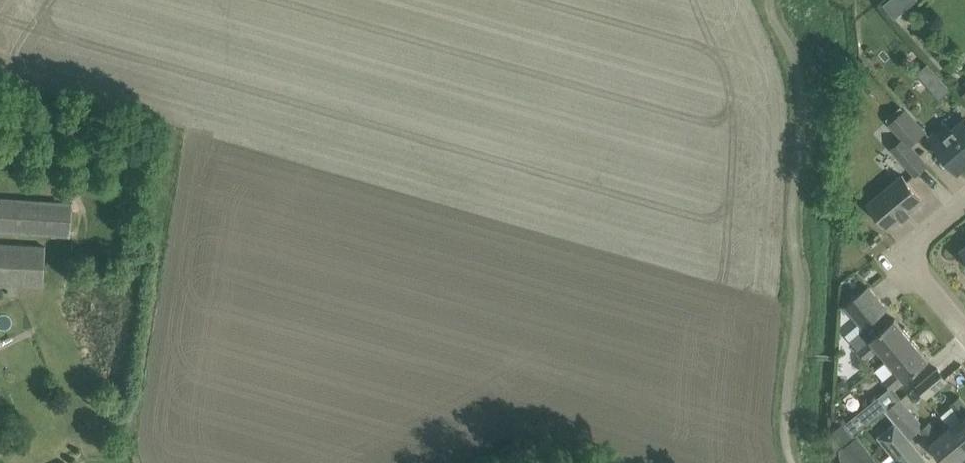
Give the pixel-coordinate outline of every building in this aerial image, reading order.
[(895,16),(916,0),(885,0),(883,1),(895,16)] [(937,74),(927,83),(941,98),(950,89),(937,74)] [(923,130),(905,109),(890,122),(909,143),(923,130)] [(947,135),(941,127),(930,136),(958,170),(964,164),(964,120),(947,135)] [(926,163),(909,143),(890,122),(879,132),(915,173),(926,163)] [(923,199),(910,183),(902,174),(869,202),(889,227),(902,217),(912,210),(911,209),(923,199)] [(0,229),(47,232),(69,233),(71,201),(49,200),(0,197),(0,229)] [(43,285),(45,244),(0,241),(0,283),(43,285)] [(845,305),(865,328),(888,308),(868,285),(845,305)] [(879,348),(888,359),(913,338),(895,318),(871,338),(871,339),(858,350),(866,359),(879,348)] [(897,369),(884,380),(892,389),(904,378),(905,379),(930,358),(913,338),(888,359),(897,369)] [(917,385),(927,397),(947,380),(937,368),(917,385)] [(964,443),(964,402),(960,396),(951,403),(962,417),(950,426),(964,443)] [(844,424),(854,436),(886,409),(887,408),(878,397),(844,424)] [(901,427),(910,438),(920,429),(931,442),(930,443),(948,462),(955,462),(964,455),(964,443),(950,426),(939,435),(929,422),(925,425),(901,397),(887,408),(886,409),(900,427),(901,427)] [(915,461),(923,454),(906,433),(886,449),(898,462),(916,462),(915,461)] [(873,454),(857,436),(836,451),(840,462),(862,462),(873,454)]
